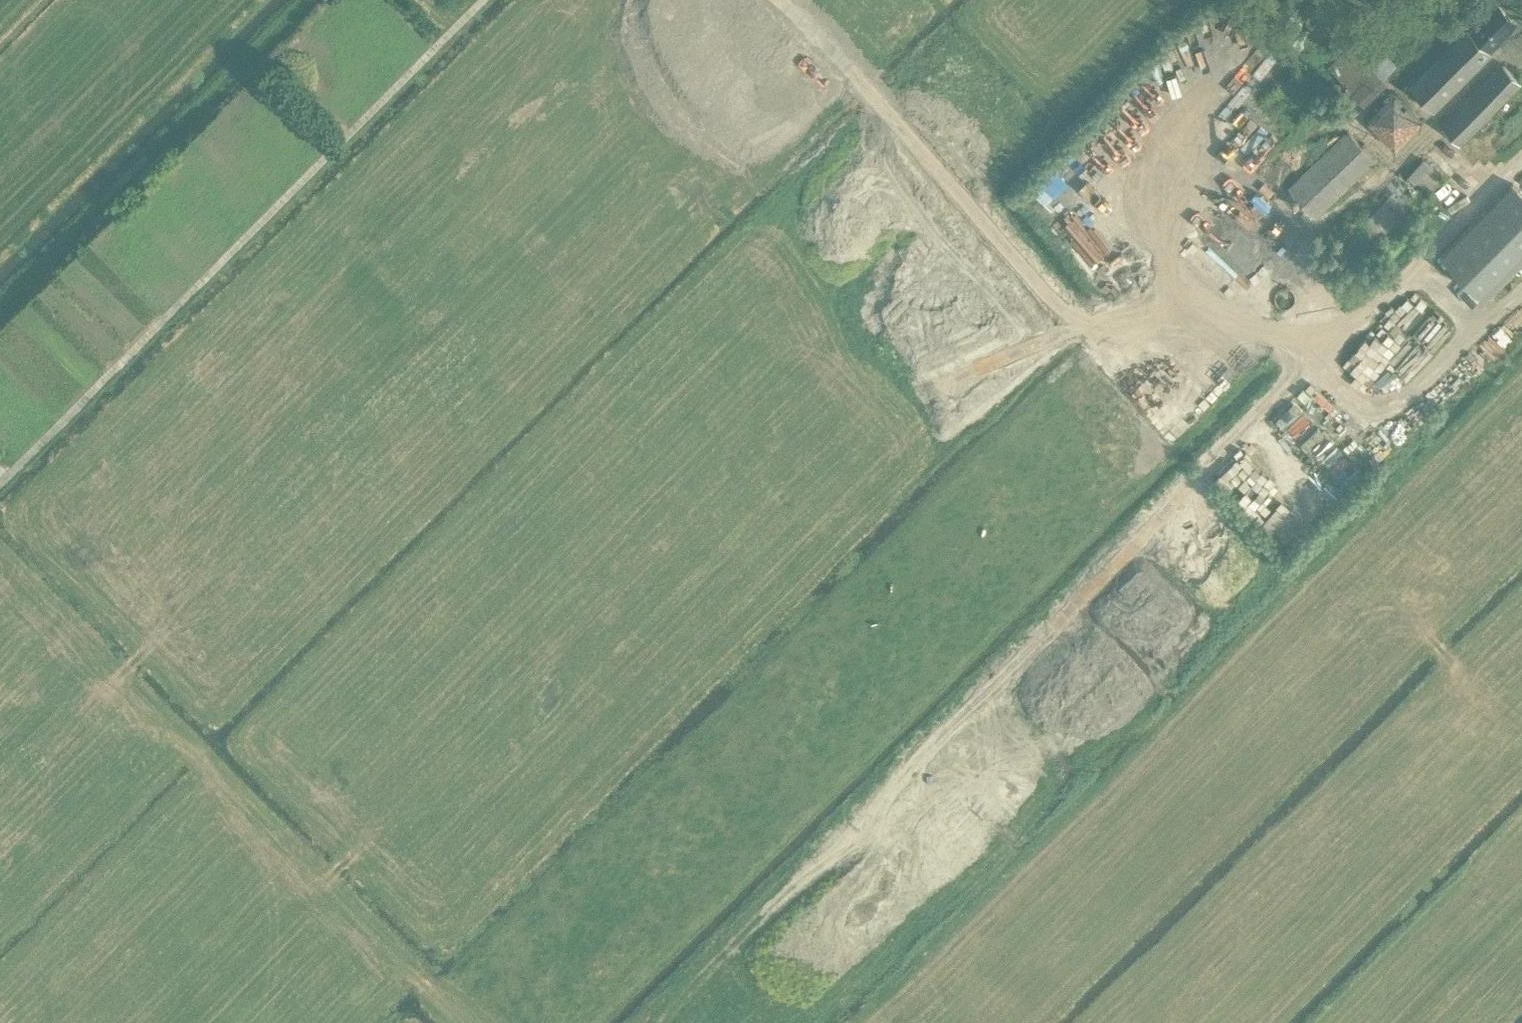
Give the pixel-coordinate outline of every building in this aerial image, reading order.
[(1469,29),(1467,27),(1410,85),(1435,110),(1493,52),(1492,51),(1518,25),(1495,2),(1469,29)] [(1329,67),(1366,105),(1389,83),(1352,45),(1329,67)] [(1460,145),(1521,82),(1504,64),(1442,127),(1460,145)] [(1377,160),(1349,131),(1288,188),(1316,218),(1377,160)] [(1443,178),(1423,159),(1405,178),(1400,174),(1358,218),(1382,242),(1443,178)] [(1513,183),(1442,255),(1486,299),(1521,262),(1521,192),(1513,183)]
